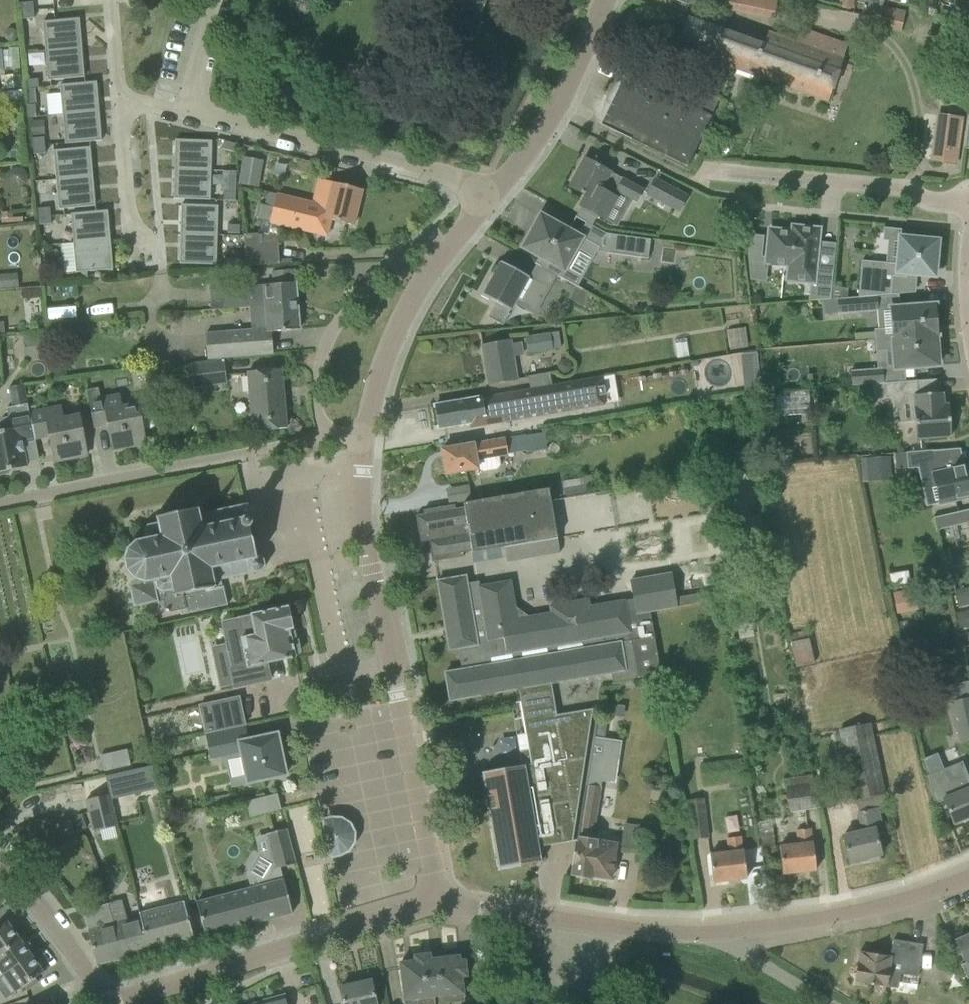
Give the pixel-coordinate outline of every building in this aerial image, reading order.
[(743,13),(746,0),(729,0),(727,10),(743,13)] [(757,16),(761,0),(746,0),(743,13),(757,16)] [(757,16),(774,19),(777,2),(767,0),(761,0),(757,16)] [(20,2),(21,11),(33,10),(32,1),(20,2)] [(860,23),(901,32),(905,12),(865,3),(860,23)] [(33,10),(21,11),(21,19),(34,18),(33,10)] [(42,22),(45,51),(82,48),(79,18),(42,22)] [(763,44),(689,18),(680,48),(828,102),(848,45),(802,28),(796,42),(768,33),(763,44)] [(7,30),(4,35),(5,39),(10,42),(14,41),(17,37),(16,32),(12,29),(7,30)] [(82,48),(45,51),(47,80),(84,77),(82,48)] [(341,73),(355,76),(357,70),(342,66),(341,73)] [(614,119),(609,129),(621,134),(620,135),(687,166),(720,99),(697,89),(690,105),(650,86),(640,81),(624,74),(615,93),(624,97),(619,109),(615,107),(610,117),(614,119)] [(19,75),(0,77),(2,90),(21,88),(19,75)] [(34,76),(25,77),(26,88),(35,88),(34,76)] [(60,85),(63,114),(99,111),(96,82),(60,85)] [(35,104),(27,105),(28,117),(36,116),(35,104)] [(99,111),(63,114),(65,144),(101,141),(99,111)] [(933,163),(956,165),(959,119),(936,117),(933,163)] [(32,146),(44,145),(44,137),(31,138),(32,146)] [(175,140),(174,169),(210,170),(211,141),(190,140),(190,138),(188,138),(188,140),(175,140)] [(233,152),(235,144),(223,141),(221,149),(233,152)] [(45,153),(44,145),(32,146),(33,154),(45,153)] [(53,150),(56,180),(92,177),(90,147),(53,150)] [(245,158),(240,185),(251,187),(256,160),(245,158)] [(643,190),(584,158),(569,187),(585,195),(579,206),(605,220),(619,194),(635,203),(643,190)] [(9,172),(7,180),(18,187),(25,185),(27,178),(23,171),(16,169),(9,172)] [(210,170),(174,169),(173,199),(210,200),(210,170)] [(222,172),(222,181),(233,181),(233,172),(222,172)] [(92,177),(56,180),(58,209),(95,206),(92,177)] [(647,194),(678,212),(687,196),(655,179),(647,194)] [(44,182),(35,183),(36,194),(45,193),(44,182)] [(270,222),(307,231),(327,236),(331,220),(353,225),(362,190),(331,182),(325,206),(277,194),(270,222)] [(222,200),(234,200),(235,192),(223,192),(222,200)] [(181,205),(180,234),(217,235),(218,206),(181,205)] [(37,208),(38,217),(50,216),(49,207),(37,208)] [(70,214),(73,243),(110,240),(107,210),(70,214)] [(50,216),(38,217),(38,225),(51,224),(50,216)] [(539,267),(577,287),(583,276),(570,269),(580,250),(593,257),(598,248),(539,216),(522,248),(543,260),(539,267)] [(227,233),(239,233),(239,225),(227,225),(227,233)] [(818,267),(815,266),(818,229),(801,227),(800,233),(769,230),(766,263),(797,266),(795,280),(812,282),(810,301),(830,299),(833,267),(818,266),(818,267)] [(280,264),(278,240),(263,240),(263,233),(243,235),(247,266),(280,264)] [(607,252),(647,258),(649,239),(610,233),(607,252)] [(217,235),(180,234),(179,264),(216,265),(217,235)] [(858,297),(876,296),(890,295),(892,276),(906,278),(906,274),(934,277),(938,241),(899,237),(897,257),(892,257),(891,263),(861,260),(858,297)] [(110,240),(73,243),(76,273),(112,269),(110,240)] [(232,252),(231,266),(241,266),(241,253),(232,252)] [(487,317),(502,325),(517,299),(535,309),(547,286),(501,261),(482,295),(496,303),(494,306),(487,317)] [(272,332),(299,330),(295,282),(294,282),(293,269),(273,271),(274,284),(209,289),(211,310),(250,307),(252,329),(206,333),(208,359),(273,355),(272,332)] [(18,287),(17,273),(0,275),(0,288),(18,287)] [(53,286),(44,287),(45,296),(53,295),(53,286)] [(876,296),(858,297),(836,299),(838,314),(877,311),(876,296)] [(874,332),(874,340),(935,335),(936,336),(938,336),(935,304),(889,308),(891,328),(874,329),(874,332)] [(73,308),(47,310),(48,321),(74,319),(73,308)] [(744,328),(726,330),(729,348),(747,345),(744,328)] [(526,336),(528,353),(553,350),(550,332),(526,336)] [(874,340),(874,332),(854,334),(854,341),(874,340)] [(935,335),(874,340),(875,351),(893,349),(894,369),(938,366),(938,363),(940,363),(939,349),(937,349),(936,336),(935,335)] [(524,355),(521,342),(510,344),(510,340),(482,345),(488,385),(516,380),(512,357),(524,355)] [(190,365),(193,387),(228,382),(224,360),(190,365)] [(557,365),(558,370),(562,373),(567,372),(570,368),(569,363),(565,360),(560,360),(557,365)] [(850,370),(852,386),(883,383),(882,368),(850,370)] [(247,372),(252,431),(286,428),(281,369),(247,372)] [(778,376),(769,377),(770,389),(779,388),(778,376)] [(606,399),(606,398),(602,377),(434,406),(438,428),(469,423),(470,429),(491,425),(490,419),(510,416),(511,421),(604,405),(603,400),(606,399)] [(886,383),(887,398),(908,397),(910,423),(914,422),(916,439),(950,436),(949,417),(944,417),(942,393),(918,395),(917,381),(886,383)] [(31,419),(30,414),(24,385),(8,388),(12,406),(7,407),(8,417),(1,418),(0,420),(0,475),(8,473),(9,470),(29,466),(24,440),(34,438),(31,419)] [(100,400),(98,387),(86,390),(93,427),(108,424),(113,450),(145,443),(137,405),(121,408),(119,396),(100,400)] [(60,408),(30,414),(34,438),(49,435),(54,461),(86,455),(79,417),(63,420),(60,408)] [(498,455),(547,447),(544,432),(523,436),(523,435),(441,449),(446,474),(478,469),(483,471),(497,468),(500,464),(498,455)] [(906,452),(907,469),(933,466),(932,450),(906,452)] [(940,504),(968,497),(968,465),(963,466),(951,468),(951,469),(933,473),(940,504)] [(468,487),(447,490),(449,506),(471,503),(468,487)] [(416,515),(419,534),(427,532),(432,562),(464,557),(463,553),(472,551),(473,553),(519,545),(522,558),(559,552),(549,489),(471,503),(449,506),(443,507),(423,510),(423,514),(416,515)] [(129,585),(134,607),(163,601),(166,613),(187,608),(184,594),(186,593),(186,595),(204,592),(204,590),(213,588),(214,589),(215,589),(214,580),(231,577),(231,580),(254,575),(253,573),(260,571),(261,572),(262,571),(265,567),(265,566),(264,560),(263,559),(258,556),(257,553),(259,550),(254,524),(251,523),(250,520),(250,519),(252,515),(253,515),(254,514),(252,514),(252,509),(253,508),(252,507),(251,508),(247,505),(247,504),(246,504),(245,505),(239,507),(238,504),(216,509),(217,511),(199,515),(197,509),(196,506),(156,515),(157,518),(158,524),(148,526),(147,525),(146,526),(143,530),(143,532),(144,540),(136,542),(135,540),(133,540),(126,548),(125,549),(122,559),(122,561),(124,571),(125,573),(127,572),(134,578),(129,585)] [(932,518),(935,531),(961,525),(958,512),(932,518)] [(629,579),(634,607),(626,608),(625,600),(588,606),(587,599),(549,605),(550,612),(527,617),(514,607),(509,581),(479,587),(478,581),(467,583),(466,576),(437,581),(449,650),(457,649),(461,670),(445,673),(449,701),(519,689),(550,684),(611,673),(613,683),(660,675),(650,611),(712,601),(711,591),(676,597),(672,572),(629,579)] [(955,592),(959,607),(968,605),(968,594),(968,589),(955,592)] [(905,591),(891,594),(893,606),(907,604),(905,591)] [(230,669),(234,688),(270,680),(266,663),(295,657),(294,656),(299,652),(297,641),(291,639),(289,630),(293,629),(288,607),(221,621),(226,642),(224,642),(226,653),(228,653),(232,669),(230,669)] [(955,613),(958,629),(968,626),(968,617),(967,610),(955,613)] [(753,636),(749,614),(735,617),(739,639),(753,636)] [(790,642),(796,667),(814,664),(809,638),(790,642)] [(572,841),(592,709),(556,715),(550,684),(519,689),(529,749),(519,751),(521,766),(481,773),(498,869),(541,862),(539,847),(572,841)] [(240,697),(198,706),(204,735),(246,726),(240,697)] [(959,744),(968,742),(968,698),(949,702),(959,744)] [(838,731),(853,800),(884,793),(870,724),(838,731)] [(230,729),(207,734),(195,737),(197,746),(209,744),(212,759),(239,753),(245,784),(285,775),(277,734),(248,740),(245,726),(230,729)] [(591,876),(610,879),(616,844),(589,840),(591,828),(595,829),(602,787),(600,787),(601,782),(615,784),(621,741),(593,737),(583,817),(582,817),(574,871),(575,871),(574,875),(590,878),(591,876)] [(100,756),(104,771),(130,765),(126,750),(100,756)] [(962,762),(927,776),(932,804),(943,799),(953,824),(968,817),(968,779),(962,762)] [(106,777),(111,800),(157,789),(152,767),(106,777)] [(787,778),(790,810),(818,807),(814,775),(787,778)] [(243,818),(278,809),(273,793),(238,802),(243,818)] [(84,802),(91,831),(116,825),(109,796),(84,802)] [(686,801),(691,839),(707,837),(703,799),(686,801)] [(863,831),(843,835),(849,863),(880,856),(874,830),(883,828),(878,808),(859,813),(863,831)] [(342,811),(322,813),(331,854),(339,851),(349,846),(354,839),(355,826),(351,819),(342,811)] [(725,832),(740,830),(739,814),(723,816),(725,832)] [(74,833),(70,820),(57,823),(61,837),(74,833)] [(771,821),(757,823),(760,838),(773,836),(771,821)] [(623,825),(620,847),(636,850),(639,828),(623,825)] [(779,845),(780,855),(782,874),(816,870),(812,842),(811,842),(809,828),(798,829),(799,843),(779,845)] [(266,834),(275,869),(295,864),(286,829),(266,834)] [(730,852),(709,855),(713,882),(746,878),(743,849),(741,836),(728,837),(730,852)] [(196,902),(205,936),(292,914),(283,880),(196,902)] [(108,904),(114,925),(122,958),(149,951),(141,918),(127,921),(121,900),(108,904)] [(14,907),(3,901),(0,907),(0,918),(6,921),(14,907)] [(140,914),(141,918),(149,951),(193,940),(183,902),(140,914)] [(88,933),(87,933),(96,965),(122,958),(114,925),(113,925),(107,904),(82,910),(88,933)] [(19,939),(18,938),(13,931),(17,928),(11,919),(0,926),(0,953),(19,939)] [(2,975),(30,955),(25,948),(29,945),(22,935),(18,938),(19,939),(0,953),(0,977),(2,975)] [(960,965),(968,986),(968,935),(955,942),(964,960),(965,963),(960,965)] [(854,982),(886,987),(889,972),(917,977),(922,945),(893,940),(890,957),(859,952),(856,967),(853,969),(852,974),(855,977),(854,982)] [(400,963),(404,1000),(419,998),(419,1003),(448,1003),(447,995),(462,993),(461,977),(466,976),(464,961),(459,961),(459,956),(430,960),(429,954),(414,956),(414,961),(400,963)] [(5,999),(23,987),(26,991),(38,982),(35,978),(47,970),(40,960),(36,963),(30,955),(2,975),(0,977),(0,992),(5,999)] [(371,981),(339,988),(343,1003),(376,1003),(371,981)] [(283,996),(254,1003),(255,1003),(285,1003),(283,996)]
